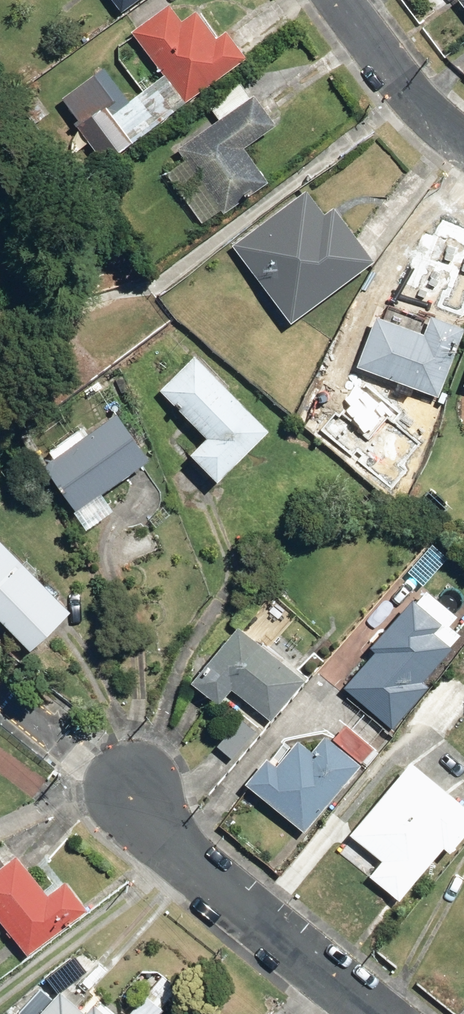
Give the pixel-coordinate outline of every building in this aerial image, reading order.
[(118,14),(136,0),(107,0),(118,14)] [(455,4),(463,16),(463,0),(460,0),(455,4)] [(104,162),(242,54),(222,29),(215,34),(196,10),(183,20),(170,3),(110,50),(142,91),(105,120),(97,110),(110,100),(92,77),(58,104),(104,162)] [(270,126),(238,79),(204,103),(216,120),(175,148),(184,160),(164,173),(201,227),(264,184),(239,148),(270,126)] [(241,237),(230,245),(264,291),(256,296),(281,330),(372,263),(332,210),(321,218),(302,192),(241,237)] [(436,395),(461,329),(426,316),(418,336),(370,318),(352,367),(395,383),(392,392),(407,397),(397,422),(432,435),(446,399),(436,395)] [(193,355),(156,390),(202,439),(187,454),(212,480),(264,430),(193,355)] [(355,396),(319,382),(304,418),(340,432),(355,396)] [(88,434),(83,426),(47,451),(52,459),(40,468),(73,515),(145,465),(112,418),(88,434)] [(25,651),(68,610),(0,540),(0,625),(25,651)] [(455,645),(409,599),(364,645),(370,652),(338,685),(388,734),(430,691),(420,681),(455,645)] [(225,635),(219,631),(209,644),(215,648),(187,686),(216,708),(226,694),(267,724),(302,677),(232,625),(225,635)] [(229,762),(255,732),(240,719),(214,749),(229,762)] [(262,757),(242,783),(308,832),(370,749),(342,728),(330,744),(319,736),(307,752),(293,741),(275,766),(262,757)] [(409,763),(347,836),(380,863),(367,879),(393,902),(441,847),(446,851),(463,831),(463,810),(409,763)] [(25,957),(84,909),(63,883),(46,897),(1,843),(0,844),(0,926),(25,957)] [(125,1013),(159,1013),(178,992),(160,975),(125,1013)] [(93,999),(81,1012),(56,991),(50,998),(40,989),(18,1013),(19,1013),(110,1013),(93,999)]
